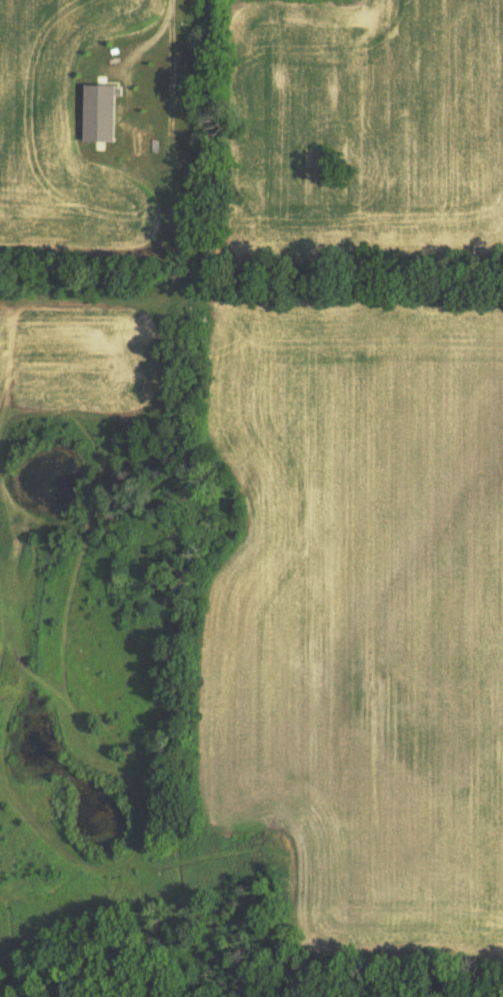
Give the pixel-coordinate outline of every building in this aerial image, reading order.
[(118,143),(118,87),(88,87),(88,143),(118,143)]
